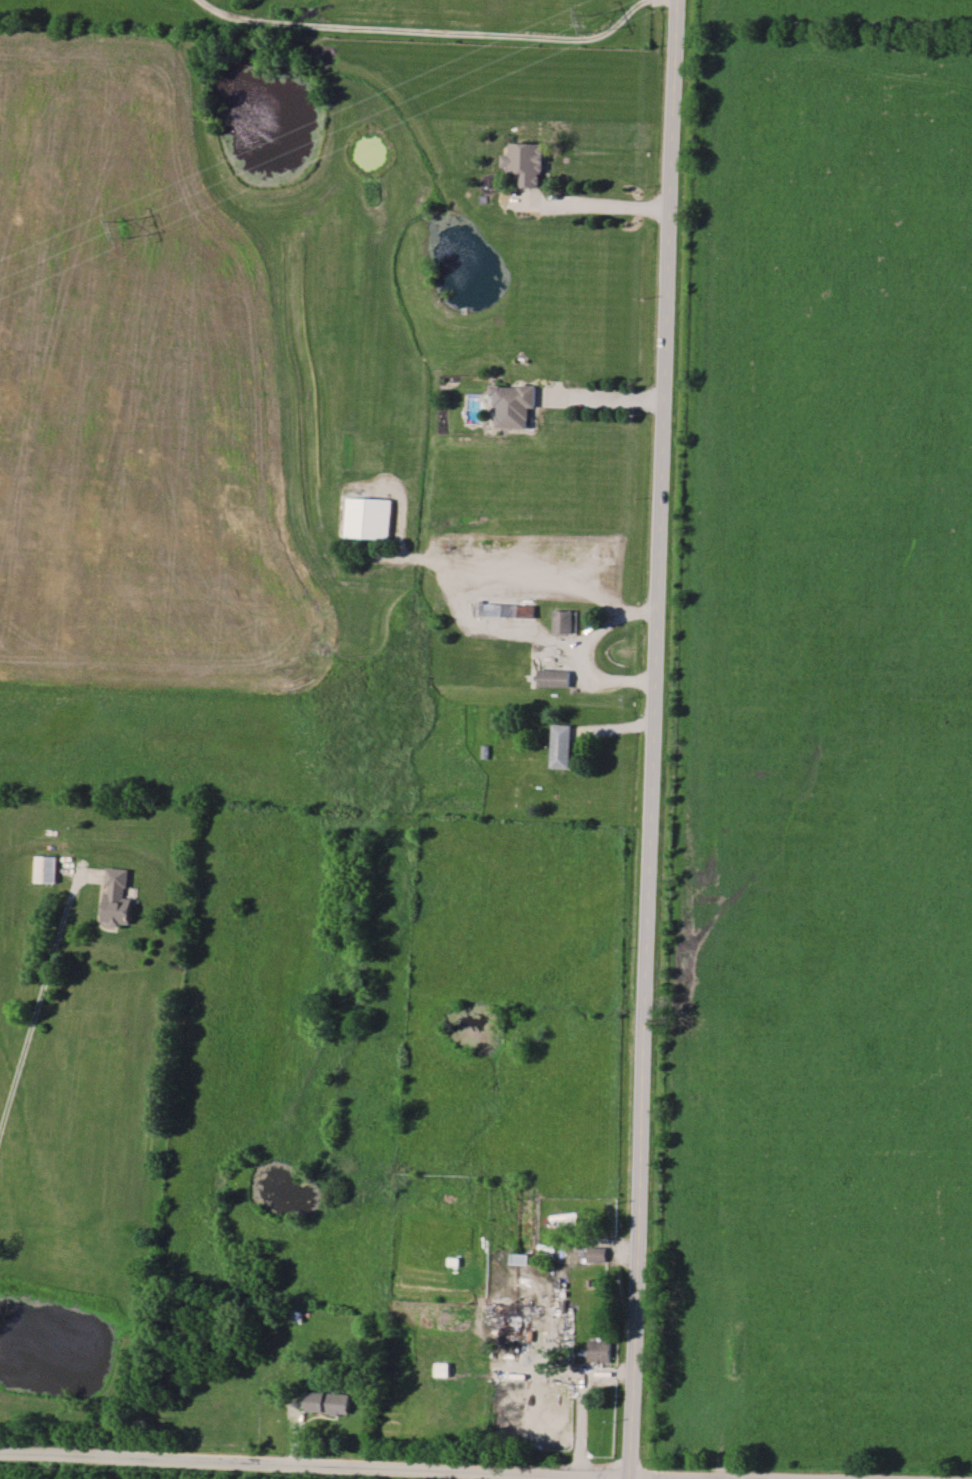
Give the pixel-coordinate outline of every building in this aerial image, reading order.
[(543,142),(510,143),(510,153),(502,153),(502,167),(509,167),(509,173),(519,173),(520,187),(543,187),(543,142)] [(498,428),(530,428),(530,407),(536,407),(537,386),(491,385),(490,405),(498,405),(498,428)] [(347,537),(391,538),(392,499),(348,498),(347,537)] [(486,616),(535,617),(536,605),(486,603),(486,616)] [(554,633),(574,633),(574,610),(554,610),(554,633)] [(571,670),(540,669),(540,686),(570,687),(571,670)] [(572,724),(553,724),(551,767),(570,768),(572,724)] [(38,882),(58,882),(58,856),(38,855),(38,882)] [(103,923),(121,925),(121,923),(130,924),(132,898),(127,898),(130,869),(107,867),(105,889),(106,889),(103,923)] [(576,1216),(553,1216),(553,1226),(576,1226),(576,1216)] [(606,1261),(606,1249),(589,1249),(589,1261),(606,1261)] [(528,1255),(513,1255),(513,1265),(528,1265),(528,1255)] [(524,1305),(486,1305),(486,1315),(499,1315),(499,1342),(524,1342),(524,1305)] [(611,1342),(590,1342),(590,1364),(611,1364),(611,1342)] [(350,1416),(352,1396),(311,1392),(310,1413),(350,1416)]
